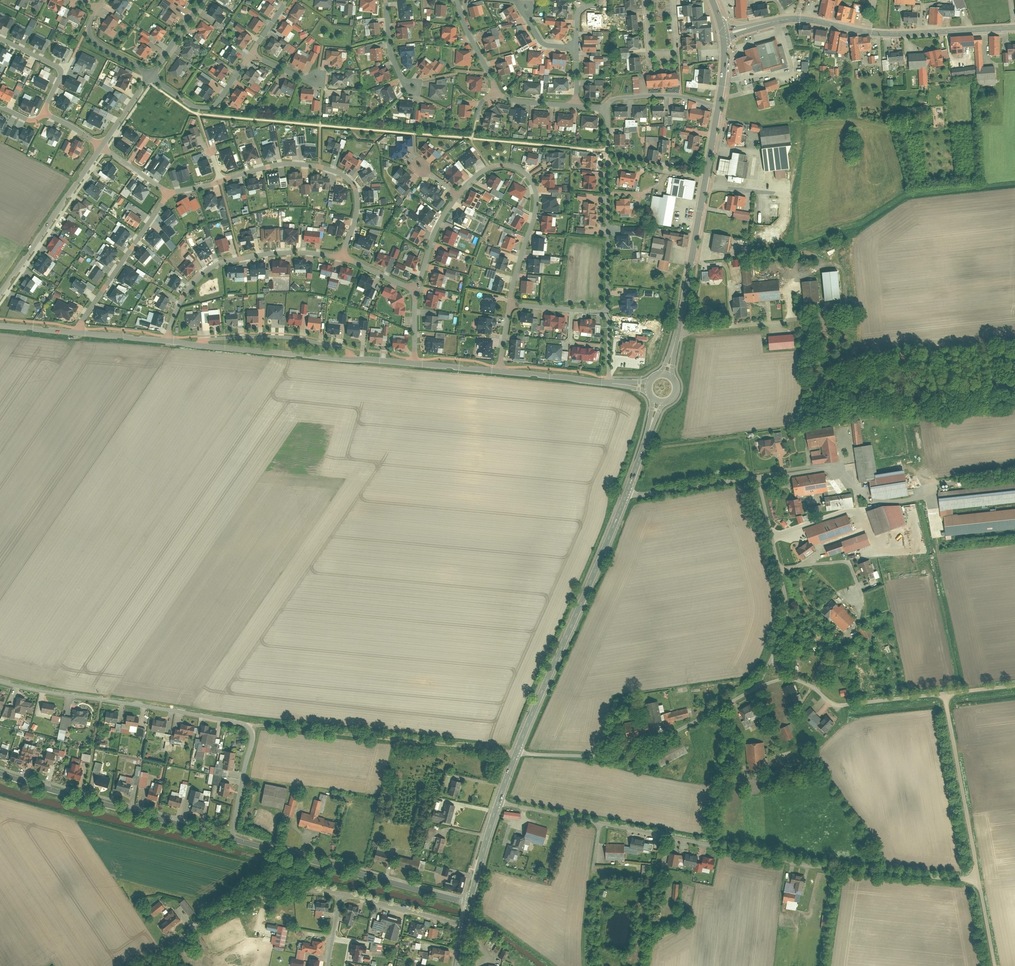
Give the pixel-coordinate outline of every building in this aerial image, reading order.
[(28,0),(34,3),(32,8),(39,11),(45,0),(28,0)] [(48,6),(60,12),(62,7),(64,2),(59,0),(51,0),(48,6)] [(126,0),(114,0),(109,7),(116,11),(114,14),(120,18),(122,20),(124,17),(120,14),(129,2),(126,0)] [(159,17),(171,25),(178,16),(168,9),(172,3),(167,0),(163,0),(159,5),(164,9),(159,17)] [(258,9),(270,18),(277,9),(272,5),(275,1),(274,0),(264,0),(258,9)] [(360,12),(375,13),(376,0),(361,0),(360,12)] [(553,5),(552,12),(556,13),(555,17),(567,18),(568,0),(557,0),(557,5),(553,5)] [(625,10),(636,9),(636,0),(625,0),(625,10)] [(736,6),(734,7),(735,18),(747,17),(746,13),(753,13),(753,16),(768,14),(767,4),(752,5),(752,7),(747,8),(747,0),(736,0),(736,6)] [(783,8),(793,2),(792,0),(778,0),(783,8)] [(830,0),(821,0),(818,16),(831,19),(835,1),(830,0)] [(895,3),(912,4),(911,12),(917,12),(920,12),(921,4),(915,4),(915,0),(895,0),(895,3)] [(954,5),(955,5),(956,10),(967,8),(964,0),(953,0),(954,5)] [(406,2),(400,2),(401,18),(411,18),(411,15),(414,15),(413,6),(406,7),(406,2)] [(704,14),(704,2),(694,3),(689,4),(685,5),(685,16),(692,16),(693,25),(696,25),(696,26),(694,26),(695,33),(699,33),(700,42),(711,42),(711,32),(714,32),(714,24),(711,24),(710,16),(707,16),(707,14),(704,14)] [(214,3),(206,13),(217,20),(213,26),(215,27),(221,31),(226,25),(222,23),(226,18),(220,14),(224,9),(214,3)] [(298,3),(288,18),(296,23),(306,9),(298,3)] [(852,6),(839,3),(835,20),(853,24),(855,13),(862,14),(864,5),(853,3),(852,6)] [(348,4),(344,6),(344,16),(352,16),(353,5),(348,4)] [(938,7),(931,6),(930,24),(942,25),(943,17),(953,17),(954,5),(938,4),(938,7)] [(447,6),(436,5),(435,16),(446,17),(447,6)] [(477,6),(469,8),(471,18),(480,16),(477,6)] [(512,6),(503,11),(509,22),(518,17),(512,6)] [(62,7),(60,12),(58,15),(63,17),(67,9),(62,7)] [(72,9),(67,19),(78,25),(84,13),(76,9),(75,11),(72,9)] [(917,12),(911,12),(903,11),(903,23),(917,23),(917,12)] [(114,14),(111,12),(100,29),(113,38),(117,32),(113,29),(120,18),(114,14)] [(637,14),(626,15),(627,31),(638,30),(637,14)] [(255,15),(247,27),(257,33),(264,20),(255,15)] [(556,17),(545,17),(544,25),(555,25),(555,27),(551,31),(551,32),(550,33),(554,38),(555,37),(558,40),(566,34),(565,33),(566,32),(567,32),(568,25),(567,25),(566,21),(556,20),(556,17)] [(283,21),(278,31),(287,36),(292,27),(283,21)] [(209,26),(202,22),(197,29),(200,31),(198,33),(197,33),(193,38),(200,42),(202,38),(206,41),(215,27),(213,26),(210,24),(209,26)] [(414,22),(398,23),(399,39),(408,38),(408,27),(415,27),(414,22)] [(17,23),(10,36),(21,41),(25,34),(27,29),(17,23)] [(154,29),(151,34),(161,40),(167,31),(155,23),(152,27),(154,29)] [(240,33),(233,43),(244,50),(254,35),(237,23),(233,29),(240,33)] [(380,23),(371,23),(372,34),(380,34),(380,23)] [(27,29),(25,34),(29,37),(33,29),(29,26),(27,29)] [(457,28),(444,26),(442,40),(456,41),(457,28)] [(810,26),(798,27),(798,35),(811,35),(810,26)] [(151,34),(143,29),(141,33),(148,38),(151,34)] [(827,31),(815,29),(814,39),(825,41),(827,31)] [(840,31),(831,29),(827,49),(837,51),(840,35),(840,31)] [(532,41),(527,32),(518,37),(523,47),(532,41)] [(598,35),(583,35),(583,42),(582,43),(582,52),(597,52),(597,45),(598,45),(598,35)] [(638,35),(627,36),(627,50),(639,49),(638,35)] [(847,36),(840,35),(837,51),(837,52),(847,54),(848,47),(845,47),(847,36)] [(857,35),(848,36),(851,62),(861,61),(860,51),(870,49),(869,35),(858,37),(857,35)] [(35,36),(30,46),(41,51),(43,48),(46,41),(35,36)] [(150,40),(143,36),(140,40),(147,45),(150,40)] [(307,41),(312,45),(316,41),(312,36),(307,41)] [(494,36),(483,39),(486,51),(497,48),(494,36)] [(691,36),(681,37),(682,51),(692,51),(692,48),(696,48),(695,39),(691,39),(691,36)] [(981,36),(950,38),(951,54),(962,53),(962,47),(974,46),(976,66),(951,69),(953,77),(975,74),(977,86),(996,85),(994,65),(983,66),(981,36)] [(999,36),(989,36),(989,56),(999,56),(999,36)] [(202,48),(190,39),(184,47),(186,48),(182,54),(190,59),(194,53),(197,55),(202,48)] [(281,44),(272,39),(265,50),(274,56),(281,44)] [(747,57),(737,59),(739,64),(736,65),(737,68),(739,68),(741,74),(753,71),(752,66),(754,65),(754,66),(762,64),(764,71),(785,66),(778,39),(756,45),(757,47),(745,50),(747,57)] [(47,40),(46,41),(43,48),(47,50),(51,42),(47,40)] [(146,58),(152,49),(148,46),(144,43),(137,54),(140,56),(141,55),(146,58)] [(57,44),(52,54),(62,59),(63,58),(67,49),(57,44)] [(1007,45),(1007,52),(1002,52),(1003,65),(1008,64),(1008,59),(1012,58),(1012,60),(1014,60),(1014,44),(1007,45)] [(225,54),(223,57),(233,64),(238,58),(234,56),(234,53),(236,50),(230,46),(227,50),(226,50),(224,52),(225,54)] [(415,46),(400,47),(400,55),(403,55),(403,64),(410,69),(413,65),(412,55),(415,55),(415,46)] [(381,48),(372,49),(373,61),(382,60),(381,48)] [(923,52),(908,53),(908,69),(918,69),(919,86),(927,85),(926,65),(931,65),(932,69),(945,65),(943,60),(949,58),(946,49),(941,50),(941,48),(923,52)] [(344,51),(328,50),(327,60),(333,61),(333,66),(343,67),(344,51)] [(472,51),(458,50),(457,64),(471,65),(472,51)] [(542,52),(528,51),(527,63),(542,64),(542,52)] [(903,51),(888,52),(889,60),(882,60),(882,71),(891,70),(890,62),(903,61),(903,51)] [(309,58),(297,52),(292,62),(304,68),(309,58)] [(12,56),(7,53),(3,60),(9,63),(12,56)] [(82,53),(77,65),(90,71),(96,59),(82,53)] [(568,54),(554,54),(553,65),(567,66),(568,54)] [(16,56),(10,67),(22,73),(28,62),(16,56)] [(594,56),(595,62),(595,73),(599,73),(599,65),(603,64),(603,66),(610,66),(610,61),(603,61),(603,56),(594,56)] [(639,57),(628,58),(629,71),(640,71),(639,57)] [(179,59),(170,72),(179,78),(188,65),(179,59)] [(434,66),(424,59),(418,68),(428,75),(434,66)] [(507,62),(496,66),(500,77),(511,73),(507,62)] [(595,62),(585,62),(585,73),(595,73),(595,62)] [(800,71),(808,71),(808,62),(800,62),(800,71)] [(221,64),(215,74),(217,76),(216,76),(222,80),(225,75),(225,76),(228,72),(227,72),(228,69),(224,66),(221,64)] [(388,67),(375,72),(379,82),(392,77),(388,67)] [(710,68),(698,67),(697,83),(709,84),(710,68)] [(132,74),(118,68),(114,77),(118,79),(115,86),(125,90),(132,74)] [(244,79),(243,80),(253,86),(260,74),(251,68),(249,71),(247,70),(242,78),(244,79)] [(42,70),(40,76),(47,79),(50,74),(42,70)] [(677,72),(645,74),(646,88),(678,85),(677,72)] [(213,79),(202,73),(199,79),(209,85),(213,79)] [(348,76),(334,75),(334,86),(348,86),(348,76)] [(483,77),(466,76),(466,83),(472,84),(472,91),(482,92),(483,77)] [(38,77),(34,86),(45,91),(49,83),(38,77)] [(77,82),(80,84),(83,85),(85,80),(79,77),(77,82)] [(112,92),(116,80),(108,77),(103,88),(112,92)] [(68,78),(63,87),(76,93),(80,84),(77,82),(68,78)] [(765,89),(754,92),(759,110),(770,107),(765,92),(778,88),(776,78),(763,81),(765,89)] [(297,85),(286,80),(281,90),(292,95),(297,85)] [(568,80),(554,80),(554,90),(568,90),(568,80)] [(448,85),(432,82),(430,95),(442,97),(442,93),(447,94),(448,85)] [(541,84),(524,83),(524,93),(540,94),(541,84)] [(0,91),(0,99),(9,103),(14,93),(7,89),(8,87),(3,85),(0,91)] [(207,85),(200,95),(207,100),(210,96),(211,97),(214,93),(212,93),(214,90),(207,85)] [(595,85),(584,85),(584,99),(595,99),(595,85)] [(391,86),(382,90),(387,101),(396,97),(391,86)] [(245,92),(238,87),(229,99),(232,101),(230,104),(237,109),(249,92),(254,95),(256,92),(248,87),(245,92)] [(314,89),(302,89),(302,99),(313,100),(314,89)] [(63,98),(70,101),(73,96),(66,92),(63,98)] [(118,98),(112,94),(105,105),(110,109),(118,98)] [(349,97),(334,95),(333,108),(348,109),(349,97)] [(61,97),(56,108),(65,112),(70,101),(63,98),(61,97)] [(25,98),(20,109),(30,114),(34,107),(35,104),(35,103),(25,98)] [(35,103),(35,104),(34,107),(39,110),(43,101),(37,98),(35,103)] [(414,102),(400,101),(399,112),(413,113),(414,102)] [(695,103),(689,101),(686,120),(699,122),(702,110),(694,108),(695,103)] [(434,105),(422,103),(421,112),(433,114),(434,105)] [(471,106),(459,105),(458,115),(470,117),(471,106)] [(647,107),(633,106),(632,117),(646,118),(647,107)] [(664,106),(652,106),(652,115),(664,116),(664,106)] [(683,106),(671,106),(671,116),(683,116),(683,106)] [(107,112),(94,107),(88,122),(101,127),(107,112)] [(627,107),(615,107),(615,116),(627,116),(627,107)] [(528,110),(516,108),(514,122),(526,123),(528,110)] [(711,111),(702,110),(699,122),(709,124),(711,111)] [(499,115),(486,112),(483,126),(496,129),(499,115)] [(542,113),(535,112),(534,123),(541,124),(542,113)] [(549,114),(542,113),(541,124),(548,125),(549,114)] [(566,115),(558,114),(558,125),(565,126),(566,115)] [(573,116),(566,115),(565,126),(572,126),(573,116)] [(599,117),(582,115),(581,127),(598,128),(599,117)] [(213,127),(206,129),(209,140),(215,138),(216,141),(219,140),(220,141),(229,138),(224,123),(214,127),(215,129),(213,129),(213,127)] [(790,126),(760,129),(760,125),(752,123),(751,130),(761,132),(762,148),(792,144),(790,126)] [(274,124),(270,125),(272,131),(270,132),(273,141),(268,142),(267,140),(262,141),(264,147),(262,148),(265,159),(274,157),(273,155),(276,155),(275,150),(276,149),(274,141),(277,140),(274,124)] [(743,126),(733,125),(731,138),(728,138),(728,141),(730,146),(735,146),(735,142),(741,143),(743,126)] [(6,127),(2,135),(8,137),(12,130),(6,127)] [(19,138),(19,139),(29,144),(35,132),(25,127),(21,134),(19,138)] [(188,135),(183,137),(186,149),(198,146),(195,137),(200,135),(197,127),(187,130),(188,135)] [(18,137),(19,138),(21,134),(20,133),(20,132),(14,129),(10,137),(16,140),(18,137)] [(51,129),(47,138),(58,143),(62,134),(51,129)] [(128,129),(122,137),(132,144),(138,136),(128,129)] [(297,136),(297,133),(294,133),(294,140),(283,141),(285,156),(297,155),(296,145),(299,145),(298,136),(297,136)] [(149,138),(144,134),(135,146),(141,150),(137,156),(138,157),(136,160),(142,164),(145,160),(147,161),(151,154),(142,148),(149,138)] [(626,134),(616,134),(616,145),(625,145),(626,134)] [(305,135),(298,136),(299,145),(305,144),(304,157),(315,158),(316,143),(306,143),(305,135)] [(700,137),(689,135),(687,148),(697,150),(700,137)] [(132,144),(122,137),(116,146),(126,153),(132,144)] [(413,137),(398,138),(399,146),(389,147),(389,158),(403,157),(408,152),(408,147),(414,146),(413,137)] [(84,143),(76,140),(72,149),(79,153),(84,143)] [(342,144),(329,140),(326,151),(339,155),(342,144)] [(670,141),(659,140),(659,153),(669,153),(670,141)] [(426,142),(419,150),(428,157),(431,153),(436,157),(441,151),(437,147),(434,150),(432,148),(434,146),(430,142),(428,145),(426,142)] [(792,144),(762,148),(765,171),(776,170),(777,178),(786,177),(785,169),(789,168),(788,154),(792,144)] [(245,145),(239,147),(240,151),(243,151),(244,152),(242,152),(245,162),(250,161),(249,159),(254,157),(255,159),(259,157),(256,148),(254,149),(253,146),(246,149),(245,145)] [(231,148),(220,152),(222,161),(224,160),(225,166),(226,165),(228,169),(237,166),(231,148)] [(472,148),(458,159),(459,160),(456,163),(462,169),(464,168),(465,169),(480,158),(472,148)] [(658,151),(650,149),(648,160),(657,162),(658,151)] [(539,154),(529,152),(527,162),(537,164),(539,154)] [(731,158),(731,159),(728,174),(729,174),(728,180),(742,182),(743,177),(747,178),(749,162),(742,161),(743,154),(733,152),(732,158),(731,158)] [(566,153),(548,153),(548,163),(554,163),(553,167),(565,168),(566,153)] [(359,160),(348,154),(342,163),(354,170),(359,160)] [(598,157),(585,156),(584,167),(597,168),(598,157)] [(155,157),(147,169),(155,174),(158,171),(162,174),(170,161),(162,157),(160,160),(155,157)] [(731,159),(720,157),(718,172),(728,174),(731,159)] [(207,159),(198,162),(203,176),(212,172),(207,159)] [(462,169),(456,163),(453,166),(450,164),(448,166),(447,165),(443,169),(445,171),(445,172),(446,173),(443,175),(452,184),(462,174),(460,172),(462,169)] [(108,164),(102,174),(111,179),(117,170),(108,164)] [(370,167),(359,174),(365,183),(376,177),(370,167)] [(176,170),(169,172),(175,189),(181,188),(180,183),(190,181),(186,168),(176,171),(176,170)] [(410,177),(400,169),(393,177),(401,183),(396,189),(403,195),(409,188),(404,184),(410,177)] [(637,174),(622,172),(621,178),(618,178),(617,185),(621,185),(621,183),(635,185),(634,187),(637,188),(638,180),(636,180),(637,174)] [(279,173),(268,174),(269,183),(281,181),(279,173)] [(302,173),(289,173),(290,183),(303,183),(302,173)] [(501,179),(491,174),(486,184),(497,189),(501,179)] [(555,174),(542,174),(542,185),(554,186),(555,174)] [(323,175),(314,175),(314,179),(311,179),(311,187),(332,187),(331,178),(323,178),(323,175)] [(597,176),(586,175),(585,188),(597,189),(597,176)] [(250,181),(247,181),(248,190),(261,188),(260,180),(257,180),(256,177),(250,178),(250,181)] [(693,200),(696,181),(670,177),(667,196),(676,197),(688,199),(693,200)] [(133,181),(127,190),(132,193),(137,184),(133,181)] [(529,190),(515,182),(509,193),(522,201),(529,190)] [(241,183),(227,186),(229,195),(243,192),(241,183)] [(91,184),(85,193),(94,199),(100,190),(91,184)] [(443,194),(428,184),(422,192),(437,202),(443,194)] [(140,185),(133,195),(143,201),(150,191),(140,185)] [(345,187),(336,186),(335,200),(342,201),(343,198),(347,199),(348,189),(345,189),(345,187)] [(374,190),(363,190),(363,201),(374,200),(374,190)] [(481,195),(472,191),(466,204),(476,208),(481,195)] [(216,194),(205,197),(207,206),(218,204),(216,194)] [(648,222),(671,226),(676,197),(667,196),(666,197),(653,195),(648,222)] [(745,198),(727,195),(725,210),(733,211),(732,218),(749,221),(750,212),(735,210),(736,205),(744,206),(745,198)] [(557,197),(544,196),(543,212),(559,213),(560,204),(557,204),(557,197)] [(188,197),(177,203),(182,212),(192,207),(194,210),(201,206),(197,198),(190,201),(188,197)] [(620,200),(617,200),(617,211),(621,211),(621,213),(631,213),(631,208),(634,208),(634,202),(631,202),(631,198),(620,198),(620,200)] [(78,203),(71,213),(81,220),(88,211),(89,212),(94,206),(85,199),(81,205),(78,203)] [(597,202),(585,202),(585,213),(587,213),(596,214),(597,202)] [(435,213),(424,206),(417,218),(429,225),(435,213)] [(375,214),(368,213),(367,223),(378,225),(380,216),(384,217),(385,210),(376,209),(375,214)] [(170,210),(161,218),(167,226),(177,217),(170,210)] [(467,214),(457,210),(454,219),(463,223),(467,214)] [(142,221),(131,213),(125,221),(137,229),(142,221)] [(596,214),(587,213),(586,224),(596,225),(597,214),(596,214)] [(526,220),(517,215),(512,225),(520,230),(526,220)] [(553,216),(542,216),(541,228),(553,229),(553,216)] [(68,221),(62,231),(72,237),(79,227),(68,221)] [(346,224),(335,222),(332,233),(343,235),(346,224)] [(427,231),(418,226),(411,240),(420,244),(427,231)] [(120,227),(116,233),(126,240),(130,234),(120,227)] [(280,229),(266,229),(266,241),(281,241),(280,229)] [(299,229),(286,229),(286,240),(299,241),(299,229)] [(459,234),(448,230),(443,241),(455,246),(459,234)] [(689,234),(665,230),(663,239),(654,237),(652,248),(651,258),(660,260),(658,270),(668,272),(673,245),(687,247),(689,234)] [(160,235),(155,231),(148,239),(156,246),(163,237),(160,235)] [(313,232),(305,231),(304,241),(312,242),(313,232)] [(366,239),(360,236),(358,242),(356,241),(354,247),(360,249),(362,246),(370,249),(373,239),(376,240),(378,235),(369,231),(366,239)] [(252,232),(239,234),(242,248),(255,246),(252,232)] [(126,240),(116,233),(111,241),(121,247),(126,240)] [(729,235),(712,233),(709,251),(726,253),(729,235)] [(631,235),(618,236),(618,250),(631,249),(631,235)] [(507,236),(502,248),(512,251),(517,240),(507,236)] [(547,238),(534,236),(533,249),(545,250),(547,238)] [(55,237),(51,243),(60,249),(64,243),(55,237)] [(227,238),(216,240),(219,252),(230,250),(227,238)] [(206,242),(195,249),(202,260),(213,253),(206,242)] [(51,243),(46,249),(56,255),(60,249),(51,243)] [(93,257),(97,252),(87,245),(83,250),(93,257)] [(117,253),(107,246),(97,260),(107,267),(117,253)] [(151,255),(143,248),(135,258),(143,265),(151,255)] [(450,254),(439,250),(436,261),(446,264),(450,254)] [(392,256),(380,251),(376,261),(388,266),(392,256)] [(43,255),(39,261),(49,268),(53,262),(43,255)] [(419,257),(409,255),(406,266),(416,268),(419,257)] [(509,259),(498,256),(494,267),(505,271),(509,259)] [(541,259),(529,258),(528,272),(540,272),(541,259)] [(307,259),(295,259),(295,273),(306,273),(306,280),(313,280),(313,264),(307,263),(307,259)] [(188,260),(180,268),(187,275),(195,267),(188,260)] [(39,261),(34,268),(44,274),(49,268),(39,261)] [(288,261),(273,261),(272,272),(288,272),(288,261)] [(258,264),(250,264),(250,268),(250,276),(259,276),(259,274),(267,274),(267,262),(258,262),(258,264)] [(326,275),(331,276),(332,271),(333,266),(323,264),(320,277),(326,278),(326,275)] [(354,267),(342,265),(340,273),(339,279),(339,281),(349,283),(350,280),(352,280),(354,267)] [(140,274),(127,266),(119,279),(132,287),(140,274)] [(104,272),(96,267),(88,279),(96,284),(104,272)] [(250,280),(250,276),(250,268),(228,268),(228,276),(236,276),(236,281),(245,281),(245,282),(248,282),(248,280),(250,280)] [(708,272),(701,272),(701,282),(709,282),(709,278),(722,278),(722,268),(708,269),(708,272)] [(752,269),(741,270),(742,297),(734,297),(735,318),(748,317),(747,302),(781,300),(780,279),(753,281),(752,269)] [(839,271),(822,272),(825,302),(841,300),(839,271)] [(446,275),(434,272),(431,283),(443,286),(446,275)] [(174,275),(169,285),(176,289),(182,280),(174,275)] [(373,280),(362,276),(357,288),(364,291),(365,289),(367,290),(365,296),(373,299),(376,291),(370,288),(373,280)] [(26,277),(19,288),(28,294),(35,283),(26,277)] [(337,289),(339,281),(339,279),(330,277),(328,287),(337,289)] [(504,281),(494,279),(492,290),(502,292),(504,281)] [(85,286),(76,280),(71,289),(82,296),(87,289),(92,292),(95,287),(88,282),(85,286)] [(533,281),(522,280),(521,293),(532,294),(533,281)] [(819,280),(802,281),(803,301),(819,301),(819,280)] [(396,290),(386,286),(383,294),(389,297),(395,308),(395,314),(405,315),(406,305),(396,290)] [(125,293),(116,287),(109,296),(119,302),(125,293)] [(637,289),(625,290),(625,295),(621,295),(622,313),(627,312),(629,314),(632,314),(634,312),(633,309),(637,309),(637,303),(634,303),(634,297),(638,297),(637,289)] [(55,296),(52,295),(50,299),(54,301),(56,297),(61,299),(63,295),(57,292),(55,296)] [(439,295),(429,294),(426,306),(437,308),(439,295)] [(27,298),(17,295),(16,298),(13,297),(10,309),(28,315),(31,303),(26,301),(27,298)] [(161,295),(156,305),(165,310),(170,299),(161,295)] [(496,296),(484,295),(482,311),(493,312),(496,296)] [(70,304),(58,298),(52,312),(71,322),(79,306),(71,302),(70,304)] [(299,310),(290,309),(289,324),(302,325),(304,314),(306,314),(308,304),(303,303),(302,313),(299,313),(299,310)] [(284,306),(269,304),(268,318),(280,319),(283,319),(283,316),(284,306)] [(203,311),(202,311),(203,321),(203,323),(209,322),(210,325),(220,324),(219,310),(209,311),(208,306),(202,307),(203,311)] [(111,311),(98,308),(96,319),(108,322),(111,311)] [(193,310),(187,311),(187,326),(200,326),(200,321),(203,321),(202,311),(201,311),(201,310),(198,310),(198,313),(193,313),(193,310)] [(259,310),(247,310),(248,322),(259,322),(259,310)] [(154,312),(152,322),(162,325),(164,315),(154,312)] [(339,319),(330,319),(329,323),(328,323),(327,333),(341,334),(342,323),(346,324),(347,313),(340,312),(339,319)] [(533,313),(522,312),(521,323),(533,324),(533,313)] [(238,313),(226,314),(227,325),(238,324),(238,313)] [(318,314),(310,313),(308,327),(321,329),(322,317),(318,317),(318,314)] [(439,316),(427,315),(426,328),(438,329),(439,316)] [(554,328),(555,317),(545,316),(544,327),(554,328)] [(494,318),(480,317),(480,332),(494,333),(494,318)] [(565,318),(555,317),(554,328),(564,329),(565,318)] [(360,325),(349,324),(347,334),(359,336),(360,328),(368,329),(369,321),(361,320),(360,325)] [(384,332),(382,332),(382,328),(372,328),(371,341),(385,341),(385,335),(389,335),(389,321),(385,320),(385,321),(384,321),(384,324),(385,324),(384,332)] [(599,322),(582,320),(581,332),(598,333),(599,322)] [(640,324),(623,322),(622,332),(639,333),(640,324)] [(405,335),(393,334),(393,348),(406,348),(406,343),(408,343),(409,338),(411,338),(411,332),(408,332),(408,330),(405,330),(405,335)] [(793,334),(767,335),(768,350),(793,349),(793,334)] [(445,339),(429,338),(428,351),(438,352),(439,346),(444,347),(445,339)] [(494,340),(475,339),(474,356),(493,357),(494,340)] [(511,340),(511,349),(520,350),(520,341),(511,340)] [(645,343),(623,341),(621,357),(643,359),(645,343)] [(563,347),(548,345),(547,359),(562,361),(563,347)] [(597,349),(574,347),(573,358),(596,361),(597,349)] [(520,350),(511,349),(510,358),(519,359),(520,350)] [(869,479),(871,496),(885,498),(907,496),(904,468),(877,471),(873,443),(863,444),(861,422),(851,423),(858,481),(869,479)] [(833,427),(805,431),(808,446),(821,444),(823,454),(818,455),(817,449),(810,451),(812,464),(838,460),(833,427)] [(775,439),(756,441),(756,446),(759,446),(760,457),(771,455),(770,452),(776,451),(775,443),(782,442),(781,432),(774,433),(775,439)] [(824,472),(790,477),(793,496),(796,496),(797,499),(788,500),(791,516),(803,514),(801,501),(799,501),(798,496),(823,493),(827,492),(824,472)] [(938,490),(941,519),(942,518),(944,536),(1014,529),(1014,508),(953,514),(953,509),(1014,503),(1014,482),(938,490)] [(828,496),(827,492),(823,493),(825,510),(853,507),(851,493),(828,496)] [(820,505),(808,506),(809,514),(821,512),(820,505)] [(881,505),(866,510),(874,534),(906,523),(899,505),(881,505)] [(847,513),(803,529),(807,541),(794,550),(801,559),(815,549),(812,545),(853,531),(847,513)] [(865,533),(824,547),(827,556),(843,551),(844,553),(869,545),(865,533)] [(868,559),(858,564),(864,576),(874,571),(868,559)] [(876,570),(872,572),(873,577),(867,579),(869,585),(876,582),(874,579),(879,577),(876,570)] [(832,600),(820,611),(829,621),(831,619),(843,631),(856,619),(841,603),(838,606),(832,600)] [(863,627),(858,629),(863,641),(873,636),(870,628),(865,631),(863,627)] [(793,684),(782,688),(789,706),(800,702),(793,684)] [(32,713),(34,701),(16,697),(14,707),(13,711),(15,712),(21,713),(25,714),(26,712),(32,713)] [(645,703),(648,719),(648,723),(661,721),(660,714),(660,713),(664,712),(663,704),(659,705),(658,701),(645,703)] [(753,703),(740,710),(745,720),(742,721),(746,729),(753,725),(750,717),(758,713),(753,703)] [(14,718),(14,716),(15,712),(13,711),(14,707),(4,704),(2,715),(14,718)] [(55,706),(43,704),(41,714),(52,715),(53,716),(55,706)] [(688,707),(660,714),(661,721),(664,721),(664,724),(690,718),(688,707)] [(72,719),(71,723),(86,726),(88,713),(73,710),(72,719)] [(817,727),(824,734),(834,723),(826,716),(824,719),(816,711),(811,716),(819,724),(817,727)] [(119,715),(107,713),(105,722),(116,724),(117,724),(119,715)] [(53,716),(52,715),(50,722),(61,724),(62,717),(53,716)] [(125,725),(125,726),(137,729),(138,727),(139,718),(127,716),(125,725)] [(72,719),(62,717),(61,724),(57,741),(64,742),(67,726),(70,727),(71,723),(72,719)] [(648,719),(624,724),(627,737),(650,733),(648,723),(648,719)] [(167,722),(154,720),(151,732),(164,734),(165,734),(167,722)] [(180,733),(175,732),(173,740),(182,742),(182,740),(188,741),(189,735),(194,737),(196,728),(182,724),(180,733)] [(780,728),(785,739),(793,736),(787,724),(780,728)] [(210,728),(201,726),(199,737),(202,738),(201,744),(202,745),(205,745),(210,746),(211,743),(215,744),(218,731),(209,730),(210,728)] [(138,727),(137,729),(136,737),(143,738),(145,729),(138,727)] [(28,731),(26,737),(34,740),(36,734),(28,731)] [(0,741),(0,757),(6,759),(11,744),(0,741)] [(11,761),(27,766),(30,755),(38,757),(40,750),(36,749),(37,746),(24,742),(21,752),(14,750),(11,761)] [(762,742),(745,743),(747,770),(764,768),(762,742)] [(202,748),(202,745),(201,744),(195,743),(194,751),(197,751),(201,752),(202,748)] [(204,749),(202,748),(201,752),(205,753),(209,754),(210,746),(205,745),(204,749)] [(203,761),(205,753),(201,752),(197,751),(196,759),(203,761)] [(45,761),(37,759),(34,769),(47,773),(49,764),(53,765),(55,756),(47,753),(45,761)] [(221,770),(223,770),(233,772),(236,755),(224,753),(221,770)] [(82,761),(82,763),(89,764),(91,756),(82,754),(80,761),(82,761)] [(80,761),(72,758),(67,778),(81,781),(84,770),(80,769),(82,763),(82,761),(80,761)] [(99,775),(100,776),(103,765),(96,762),(92,773),(99,775)] [(148,774),(141,773),(138,788),(146,789),(148,778),(147,778),(148,774)] [(100,776),(99,775),(95,785),(108,789),(111,779),(100,776)] [(212,785),(220,787),(221,783),(222,777),(214,775),(212,785)] [(126,783),(118,781),(116,791),(128,794),(132,780),(127,778),(126,783)] [(461,781),(452,779),(448,794),(457,796),(461,781)] [(228,798),(231,785),(221,783),(220,787),(218,796),(228,798)] [(287,788),(265,783),(261,805),(282,809),(287,788)] [(163,786),(156,784),(154,790),(150,789),(147,800),(159,803),(163,786)] [(201,793),(192,791),(189,805),(193,806),(192,812),(203,815),(206,804),(199,803),(201,793)] [(289,805),(285,804),(283,814),(293,816),(298,795),(292,793),(289,805)] [(320,800),(312,799),(309,813),(301,811),(297,827),(332,835),(335,822),(317,818),(318,812),(322,813),(326,796),(321,795),(320,800)] [(183,800),(171,797),(168,805),(180,809),(183,800)] [(450,822),(454,805),(445,803),(443,813),(441,820),(450,822)] [(443,813),(433,811),(432,818),(433,818),(440,820),(441,820),(443,813)] [(548,828),(529,822),(525,837),(531,838),(530,841),(543,845),(548,828)] [(436,829),(429,827),(425,848),(429,849),(432,836),(434,836),(436,829)] [(526,838),(515,835),(512,845),(512,847),(519,849),(522,850),(526,838)] [(445,838),(437,836),(433,850),(441,852),(445,838)] [(645,839),(632,837),(631,848),(643,850),(643,848),(644,842),(645,839)] [(625,844),(607,843),(607,860),(624,860),(625,844)] [(507,844),(504,858),(513,861),(515,855),(517,855),(519,849),(512,847),(512,845),(507,844)] [(388,854),(377,851),(375,858),(386,861),(388,854)] [(680,855),(670,853),(667,864),(678,866),(678,865),(680,855)] [(697,862),(698,856),(686,854),(685,856),(684,864),(696,867),(697,862)] [(413,859),(401,857),(399,864),(418,869),(420,860),(421,857),(414,855),(413,859)] [(702,872),(703,866),(714,869),(716,859),(703,856),(702,863),(697,862),(696,867),(695,870),(702,872)] [(641,864),(640,874),(648,874),(649,865),(641,864)] [(435,873),(442,874),(444,867),(437,865),(435,873)] [(446,881),(444,887),(460,891),(463,876),(452,873),(451,878),(450,878),(449,882),(446,881)] [(805,876),(793,874),(791,883),(796,884),(794,889),(802,891),(805,876)] [(184,899),(179,903),(189,916),(194,912),(184,899)] [(159,901),(149,909),(154,916),(165,908),(159,901)] [(316,903),(313,902),(313,909),(316,909),(315,918),(322,918),(322,911),(328,911),(329,903),(319,902),(319,901),(316,901),(316,903)] [(348,904),(343,923),(353,925),(355,920),(352,919),(353,914),(356,915),(358,907),(348,904)] [(180,921),(172,910),(163,916),(166,920),(159,925),(164,933),(180,921)] [(374,920),(372,928),(383,931),(382,937),(396,941),(403,918),(381,912),(379,921),(374,920)] [(425,920),(424,924),(411,921),(408,935),(421,938),(425,925),(429,926),(430,921),(425,920)] [(274,949),(283,950),(288,927),(267,923),(266,929),(277,931),(276,936),(272,935),(271,943),(275,944),(274,949)] [(428,937),(430,937),(430,938),(433,939),(433,938),(437,939),(439,929),(430,927),(428,937)] [(368,934),(368,936),(365,935),(364,939),(367,939),(367,941),(374,942),(381,943),(382,938),(375,937),(375,935),(368,934)] [(504,948),(491,939),(485,947),(498,957),(504,948)] [(299,941),(296,958),(304,960),(305,952),(321,954),(323,942),(312,940),(312,943),(299,941)] [(371,942),(370,950),(381,952),(382,944),(371,942)] [(351,944),(349,960),(364,962),(364,960),(370,961),(370,957),(364,956),(364,955),(359,954),(359,952),(365,953),(366,946),(351,944)] [(419,950),(418,954),(422,955),(421,963),(426,964),(427,959),(429,959),(429,956),(433,957),(433,959),(448,962),(450,950),(440,949),(440,948),(430,946),(429,952),(419,950)] [(504,950),(499,958),(505,962),(510,954),(504,950)] [(320,960),(310,958),(309,961),(291,958),(290,965),(294,965),(303,965),(319,965),(320,960)]
